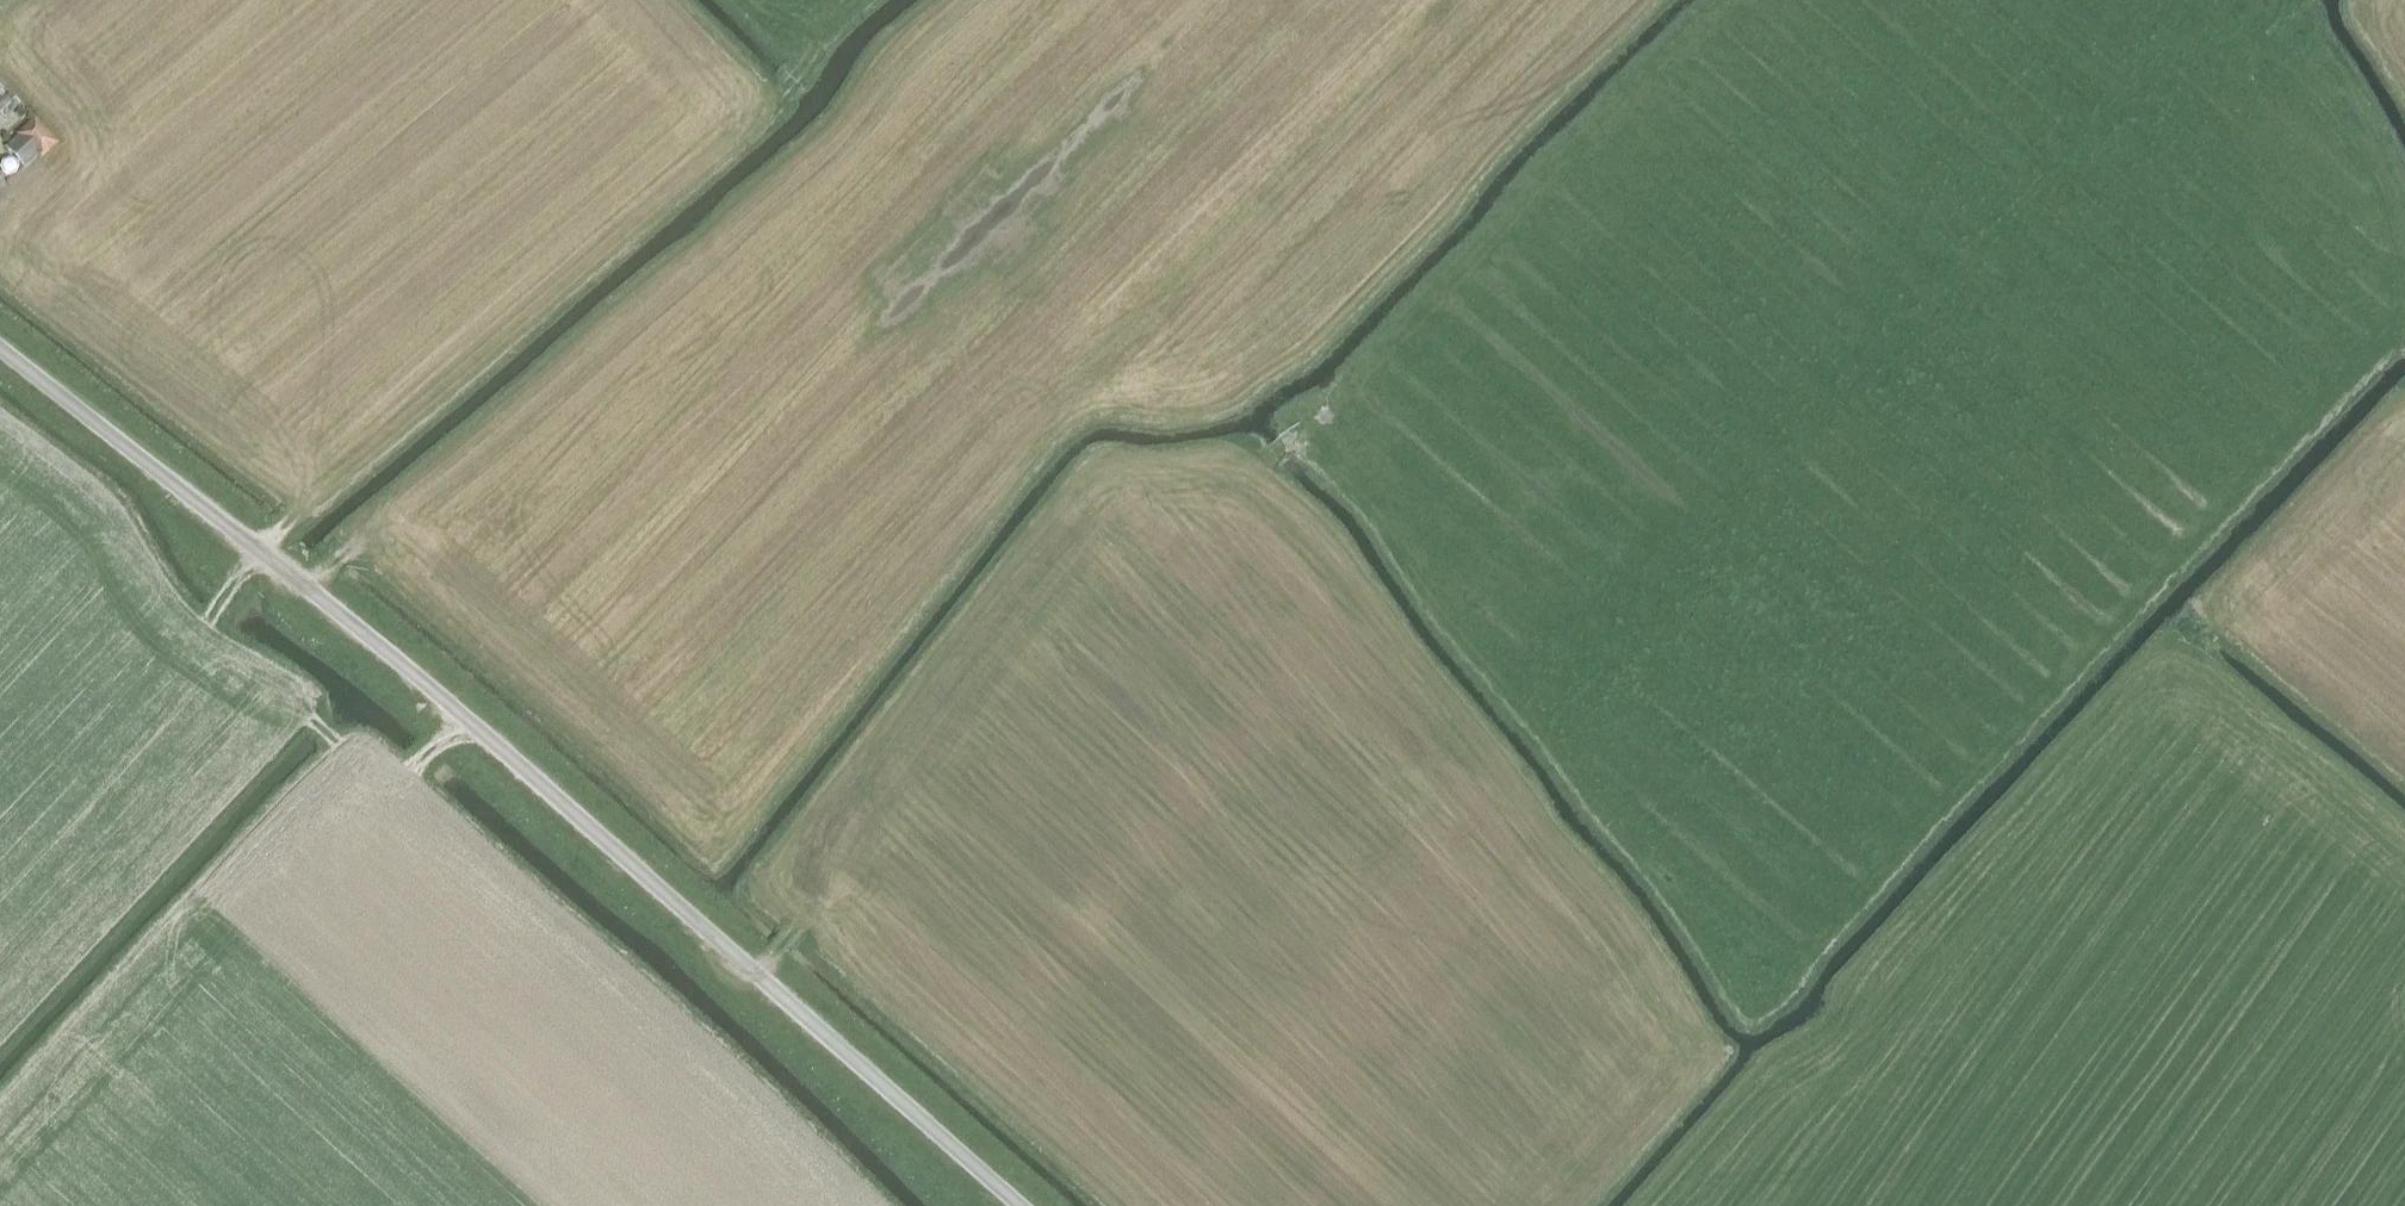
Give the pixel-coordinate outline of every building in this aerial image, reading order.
[(29,124),(19,133),(17,135),(18,136),(5,148),(27,173),(40,161),(59,144),(36,118),(34,119),(29,124)]
